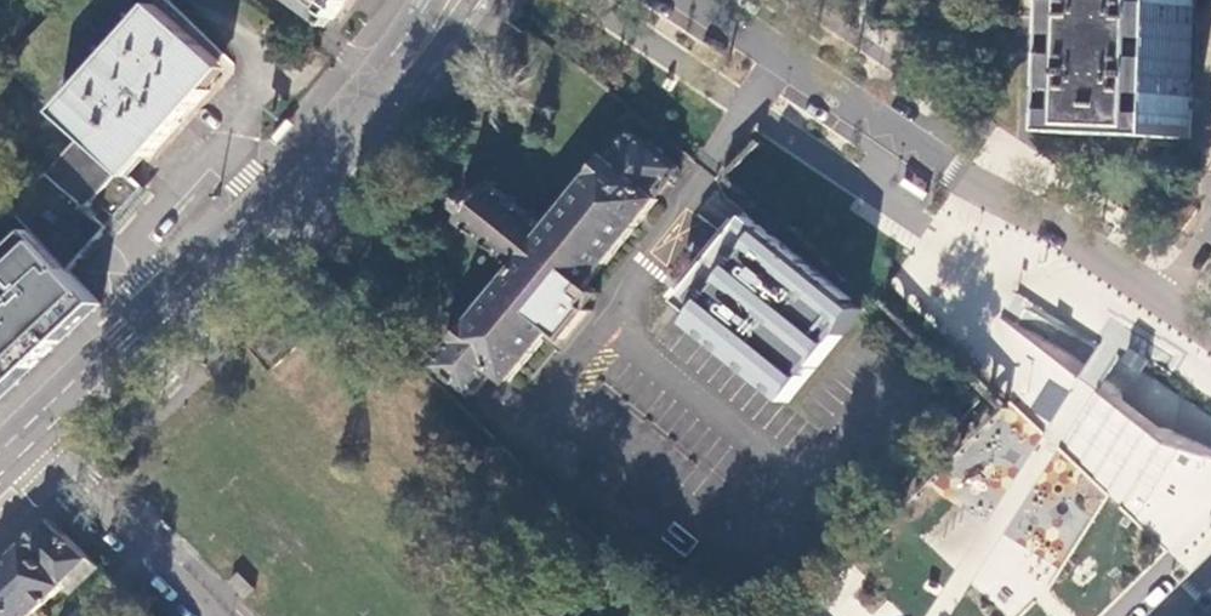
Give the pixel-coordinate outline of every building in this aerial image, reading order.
[(7,69),(82,138),(17,213),(19,214),(30,226),(72,271),(76,267),(91,250),(141,192),(119,173),(139,151),(148,159),(209,93),(199,84),(209,73),(218,62),(155,7),(162,0),(75,0),(7,69)] [(348,0),(316,0),(336,15),(348,0)] [(1191,143),(1197,0),(1090,0),(1088,51),(1085,139),(1191,143)] [(491,306),(440,368),(475,395),(496,371),(509,381),(545,338),(560,351),(594,310),(590,306),(601,293),(589,284),(613,255),(658,199),(656,197),(679,170),(647,144),(633,132),(551,231),(537,220),(540,216),(537,214),(534,217),(517,203),(520,200),(517,197),(514,201),(497,187),(501,184),(497,181),(495,185),(490,181),(487,184),(489,186),(482,194),(479,191),(477,195),(480,197),(471,208),(468,205),(466,208),(469,211),(463,218),(460,216),(458,219),(460,221),(460,222),(462,224),(460,228),(463,230),(466,227),(481,240),(479,243),(482,246),(485,242),(501,255),(498,259),(500,261),(504,258),(519,271),(491,306)] [(0,195),(0,233),(19,214),(17,213),(0,195)] [(700,315),(692,323),(788,401),(850,325),(863,309),(852,299),(853,298),(747,212),(710,256),(716,260),(683,301),(700,315)] [(99,298),(72,271),(30,226),(0,254),(0,398),(99,298)] [(0,568),(0,615),(33,615),(62,589),(69,596),(100,570),(90,560),(57,529),(50,522),(5,564),(0,568)]
